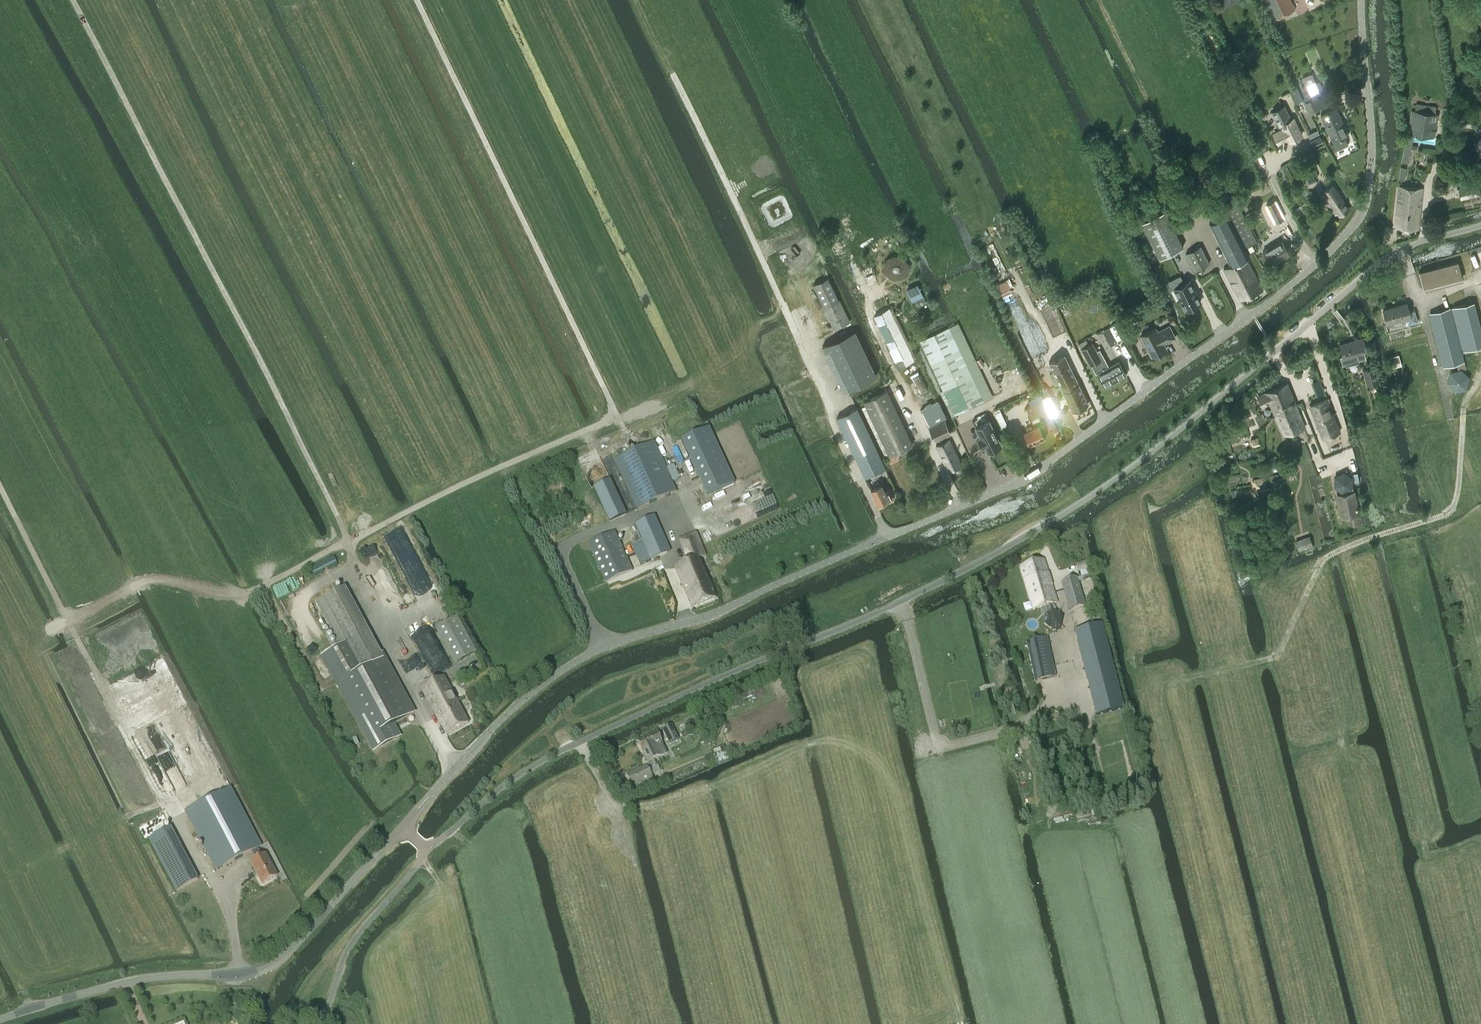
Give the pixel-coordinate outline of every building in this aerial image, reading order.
[(1224,8),(1240,0),(1220,0),(1224,8)] [(1291,0),(1264,0),(1273,21),(1296,10),(1291,0)] [(1316,82),(1306,87),(1310,96),(1320,91),(1316,82)] [(1302,99),(1296,87),(1289,91),(1295,103),(1302,99)] [(1312,103),(1315,111),(1328,105),(1324,97),(1312,103)] [(1274,134),(1279,143),(1288,138),(1290,141),(1302,135),(1294,119),(1291,120),(1284,105),(1272,111),(1280,126),(1282,125),(1284,129),(1274,134)] [(1321,115),(1334,142),(1349,135),(1336,108),(1321,115)] [(1433,138),(1437,114),(1413,110),(1409,134),(1433,138)] [(1323,142),(1320,136),(1310,141),(1313,147),(1323,142)] [(1306,170),(1302,172),(1302,173),(1307,183),(1315,179),(1310,168),(1306,170)] [(1461,198),(1479,194),(1477,184),(1458,188),(1461,198)] [(1338,213),(1340,216),(1350,209),(1333,185),(1323,192),(1325,194),(1322,195),(1327,202),(1329,200),(1334,206),(1331,208),(1336,214),(1338,213)] [(1418,229),(1422,189),(1399,186),(1395,226),(1418,229)] [(1239,207),(1210,222),(1231,265),(1224,269),(1240,300),(1261,289),(1256,278),(1256,277),(1246,257),(1249,256),(1247,252),(1248,251),(1247,247),(1257,242),(1239,207)] [(1164,211),(1141,223),(1159,258),(1182,246),(1164,211)] [(1275,233),(1280,230),(1277,224),(1271,228),(1275,233)] [(1263,251),(1271,264),(1290,253),(1283,240),(1263,251)] [(1195,270),(1209,263),(1201,246),(1187,253),(1195,270)] [(886,266),(886,267),(887,268),(887,269),(887,270),(887,271),(888,271),(888,272),(889,273),(889,274),(890,274),(891,275),(892,276),(893,276),(894,276),(895,276),(896,276),(897,276),(898,276),(899,276),(900,276),(901,275),(902,275),(903,274),(903,273),(904,273),(905,272),(905,271),(906,270),(906,269),(906,268),(906,267),(906,266),(906,265),(906,264),(906,263),(905,262),(905,261),(904,260),(903,259),(902,258),(901,258),(901,257),(900,257),(899,257),(898,257),(897,256),(896,256),(895,257),(894,257),(893,257),(892,257),(891,258),(890,259),(889,259),(889,260),(888,261),(887,262),(887,263),(887,264),(887,265),(886,266)] [(1462,278),(1458,262),(1419,272),(1423,288),(1462,278)] [(829,277),(814,284),(835,329),(841,326),(850,322),(829,277)] [(1190,280),(1174,288),(1185,309),(1200,302),(1190,280)] [(1480,346),(1480,332),(1473,302),(1451,307),(1463,350),(1480,346)] [(1386,324),(1405,319),(1406,324),(1417,322),(1415,310),(1409,312),(1406,303),(1382,309),(1386,324)] [(893,355),(896,361),(914,352),(892,307),(887,309),(888,309),(875,315),(894,354),(893,355)] [(1443,366),(1463,361),(1450,308),(1429,313),(1443,366)] [(958,322),(919,340),(942,389),(941,390),(940,390),(952,416),(953,415),(993,396),(958,322)] [(1163,343),(1175,337),(1169,326),(1158,332),(1156,328),(1141,335),(1152,356),(1166,349),(1163,343)] [(844,391),(877,376),(855,330),(822,345),(844,391)] [(1345,366),(1354,363),(1358,362),(1358,360),(1366,358),(1364,352),(1366,351),(1362,338),(1339,344),(1343,355),(1340,356),(1342,365),(1345,364),(1345,366)] [(1080,348),(1088,344),(1085,339),(1077,344),(1080,348)] [(1101,359),(1091,342),(1088,344),(1080,348),(1090,365),(1101,359)] [(1103,387),(1127,374),(1119,361),(1110,366),(1102,351),(1098,353),(1101,359),(1091,365),(1103,387)] [(1064,354),(1049,362),(1054,371),(1050,373),(1053,381),(1057,379),(1073,411),(1088,404),(1064,354)] [(1392,367),(1402,365),(1399,354),(1389,357),(1392,367)] [(1379,382),(1375,366),(1362,369),(1367,386),(1379,382)] [(1455,391),(1467,388),(1470,377),(1462,368),(1450,371),(1447,383),(1455,391)] [(1275,415),(1296,405),(1287,382),(1265,391),(1265,392),(1258,395),(1262,406),(1269,402),(1272,408),(1272,407),(1275,415)] [(864,401),(865,402),(891,455),(913,444),(892,399),(887,390),(864,401)] [(1326,398),(1310,404),(1323,438),(1339,431),(1326,398)] [(1032,419),(1047,411),(1045,406),(1042,399),(1026,407),(1032,419)] [(921,407),(929,422),(944,415),(937,400),(921,407)] [(1053,402),(1045,406),(1047,411),(1050,417),(1058,413),(1053,402)] [(1296,405),(1275,415),(1284,435),(1305,426),(1296,405)] [(866,477),(886,467),(857,408),(837,418),(866,477)] [(1000,408),(995,410),(1002,427),(1008,424),(1000,408)] [(944,417),(929,424),(937,439),(951,433),(944,417)] [(1001,444),(989,420),(976,427),(981,436),(979,437),(983,446),(985,445),(988,451),(1001,444)] [(1046,438),(1040,425),(1032,429),(1031,426),(1026,427),(1028,431),(1024,433),(1030,445),(1046,438)] [(707,496),(735,483),(709,428),(682,441),(707,496)] [(936,445),(949,470),(962,464),(949,438),(936,445)] [(1259,438),(1251,440),(1253,447),(1261,445),(1259,438)] [(615,460),(638,509),(676,491),(654,442),(615,460)] [(1277,458),(1270,462),(1273,472),(1281,469),(1277,458)] [(673,465),(667,468),(673,482),(680,479),(673,465)] [(1343,492),(1352,487),(1353,477),(1344,471),(1335,476),(1334,486),(1343,492)] [(1277,473),(1269,475),(1272,488),(1280,486),(1277,473)] [(1265,481),(1264,477),(1251,479),(1254,492),(1267,489),(1266,487),(1270,486),(1269,481),(1265,481)] [(610,479),(594,487),(610,522),(626,514),(610,479)] [(890,500),(894,498),(890,489),(885,491),(882,483),(882,484),(880,481),(876,483),(877,486),(871,488),(879,505),(890,500)] [(1356,491),(1337,494),(1342,520),(1361,517),(1356,491)] [(642,541),(632,545),(640,565),(651,561),(667,553),(651,517),(635,524),(642,541)] [(615,532),(589,544),(606,582),(632,570),(624,552),(626,551),(625,547),(623,548),(615,532)] [(676,568),(692,608),(716,598),(709,580),(708,581),(699,559),(706,556),(696,533),(680,539),(689,562),(676,568)] [(1298,550),(1313,545),(1310,535),(1295,540),(1298,550)] [(1044,559),(1021,565),(1028,587),(1027,587),(1034,610),(1043,607),(1046,615),(1053,613),(1050,605),(1057,603),(1044,559)] [(1089,561),(1077,565),(1079,570),(1090,567),(1089,561)] [(1070,611),(1085,606),(1077,578),(1062,582),(1070,611)] [(376,658),(364,636),(369,633),(345,589),(316,604),(340,648),(322,658),(374,753),(399,739),(392,726),(413,714),(381,655),(376,658)] [(1051,632),(1061,628),(1063,619),(1055,612),(1053,613),(1046,615),(1044,625),(1051,632)] [(457,618),(445,624),(436,629),(455,664),(476,653),(457,618)] [(1096,716),(1124,709),(1101,625),(1074,632),(1096,716)] [(1047,638),(1027,642),(1035,681),(1056,677),(1067,675),(1061,647),(1050,650),(1047,638)] [(447,735),(469,723),(444,677),(422,689),(447,735)] [(137,696),(178,775),(215,757),(172,678),(137,696)] [(741,701),(752,697),(749,691),(739,695),(741,701)] [(1012,701),(1007,703),(1007,705),(1009,711),(1010,714),(1015,712),(1012,702),(1012,701)] [(710,710),(707,711),(709,715),(721,711),(720,707),(718,707),(717,704),(708,707),(710,710)] [(719,723),(713,736),(717,738),(722,725),(719,723)] [(670,744),(679,739),(671,725),(662,730),(670,744)] [(652,761),(667,753),(661,743),(663,743),(657,732),(638,741),(649,766),(628,776),(634,788),(653,779),(648,769),(654,766),(652,761)] [(728,755),(739,751),(736,745),(726,749),(728,755)] [(712,755),(705,758),(708,764),(715,761),(716,763),(729,758),(728,755),(724,747),(711,752),(712,755)] [(261,884),(276,876),(265,855),(262,857),(258,848),(261,847),(230,788),(184,812),(215,870),(250,852),(255,860),(250,863),(254,871),(256,870),(258,875),(256,876),(261,884)] [(170,828),(149,839),(153,847),(174,835),(170,828)] [(187,861),(166,872),(176,891),(197,880),(187,861)]
